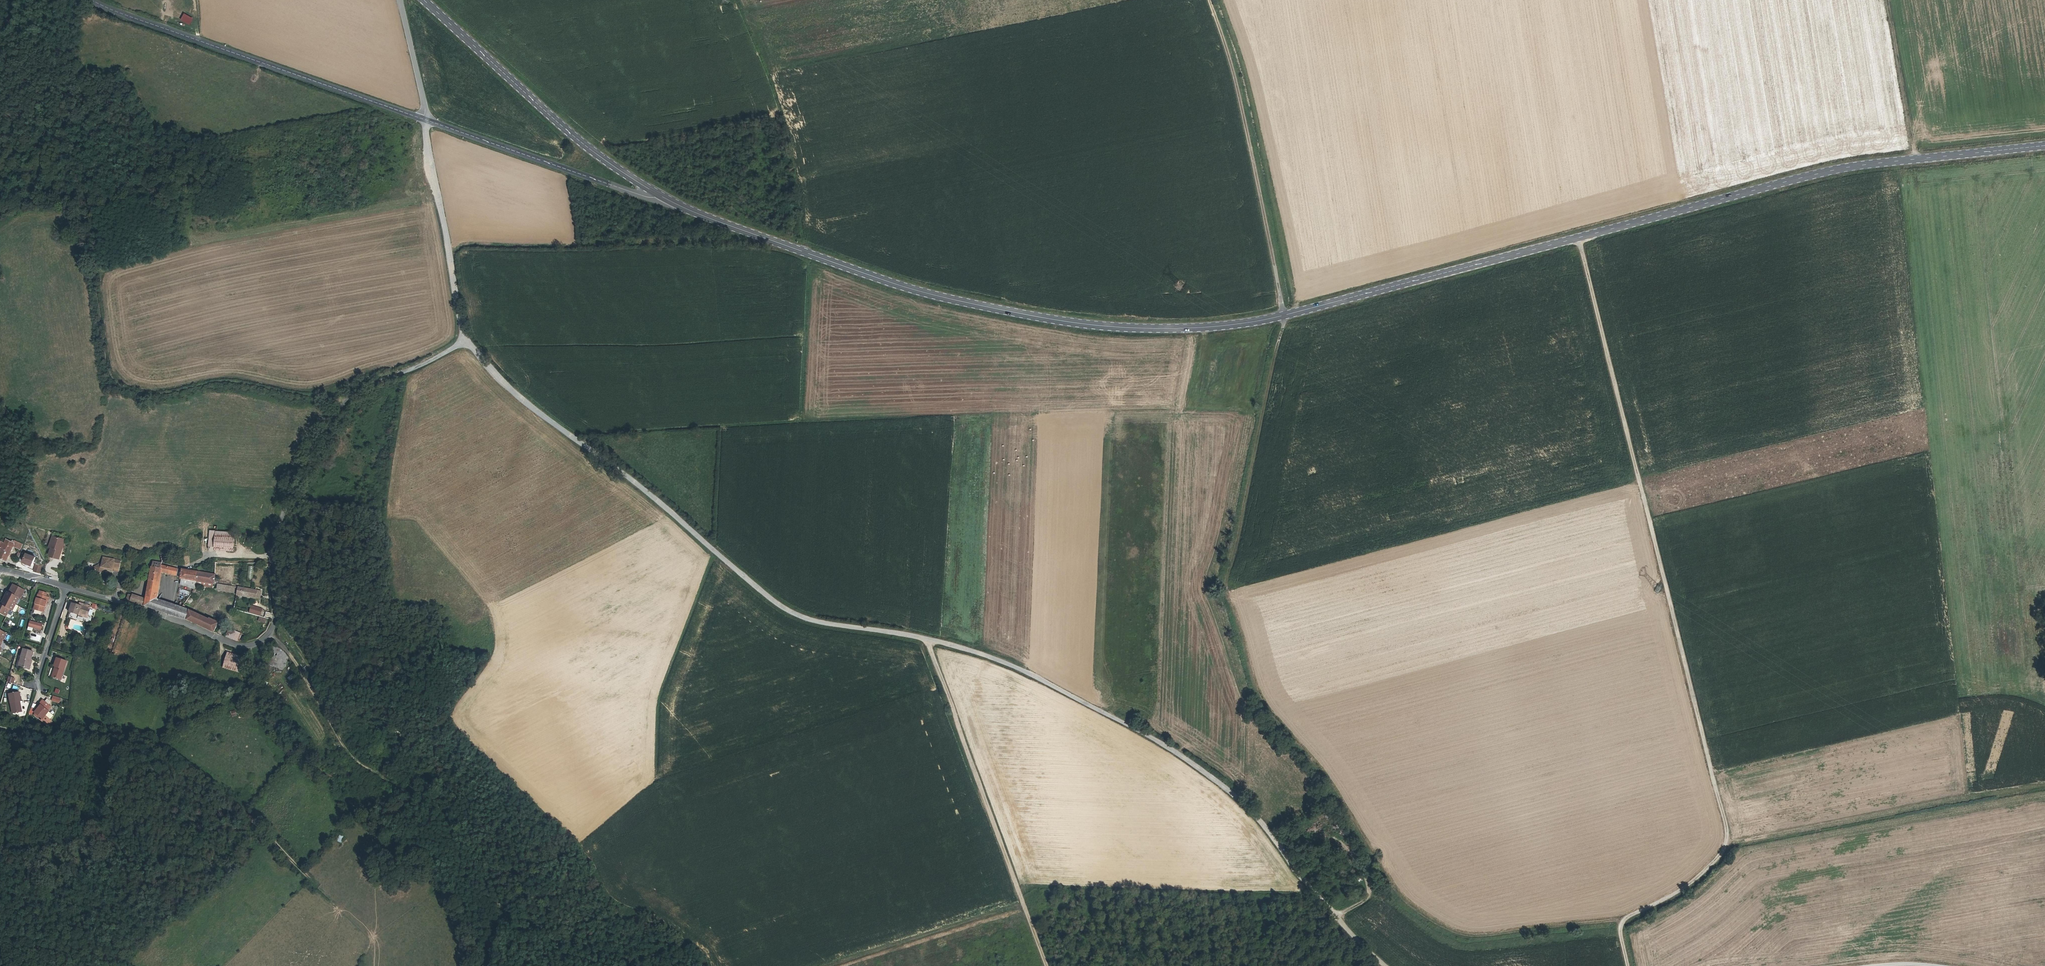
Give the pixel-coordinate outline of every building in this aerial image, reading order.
[(51,555),(52,557),(61,559),(66,539),(55,537),(53,548),(51,555)] [(217,537),(216,547),(235,548),(235,538),(217,537)] [(1,556),(1,558),(9,562),(12,552),(15,546),(23,550),(25,544),(16,541),(15,543),(8,540),(6,543),(3,542),(1,548),(2,548),(5,549),(1,556)] [(97,566),(101,572),(107,568),(109,568),(109,570),(119,572),(121,561),(104,558),(103,562),(97,566)] [(162,569),(161,571),(177,575),(178,570),(162,566),(162,569)] [(161,571),(162,569),(153,568),(151,581),(159,582),(161,571)] [(198,573),(183,570),(182,577),(181,579),(197,582),(198,573)] [(198,573),(197,582),(214,584),(215,575),(198,573)] [(147,607),(169,615),(171,605),(156,600),(159,582),(151,581),(148,600),(147,607)] [(238,593),(239,588),(218,585),(217,590),(238,593)] [(8,618),(11,611),(13,612),(20,598),(23,600),(25,596),(24,595),(26,591),(15,586),(11,594),(8,592),(1,606),(0,606),(0,614),(8,618)] [(252,590),(239,588),(238,593),(238,596),(250,599),(252,590)] [(39,597),(34,612),(44,615),(48,604),(50,604),(51,601),(48,600),(49,596),(42,594),(40,597),(39,597)] [(129,601),(142,606),(144,599),(135,596),(134,597),(131,596),(129,601)] [(249,612),(232,604),(228,613),(245,621),(249,612)] [(71,615),(80,618),(80,616),(88,618),(91,609),(83,606),(82,609),(80,608),(73,606),(71,615)] [(176,607),(173,616),(178,618),(183,619),(191,622),(215,633),(219,625),(184,610),(185,607),(184,606),(181,609),(180,608),(176,607)] [(250,614),(262,616),(264,608),(252,606),(250,614)] [(30,621),(29,629),(42,632),(44,624),(30,621)] [(236,641),(239,634),(227,629),(224,637),(236,641)] [(18,667),(27,670),(30,661),(31,661),(34,654),(24,650),(18,667)] [(229,653),(225,669),(243,674),(247,657),(229,653)] [(56,668),(57,669),(59,669),(56,679),(62,681),(68,663),(58,660),(56,668)] [(19,702),(21,702),(22,702),(21,694),(10,696),(13,715),(20,713),(19,702)] [(36,716),(34,717),(37,720),(38,719),(42,722),(45,718),(49,714),(47,713),(50,709),(43,702),(40,706),(41,708),(37,712),(34,715),(36,716)] [(49,722),(45,718),(42,722),(41,723),(47,729),(52,725),(49,722)] [(339,834),(335,840),(341,844),(345,838),(339,834)] [(1316,851),(1311,854),(1316,862),(1324,856),(1322,852),(1318,854),(1316,851)]
